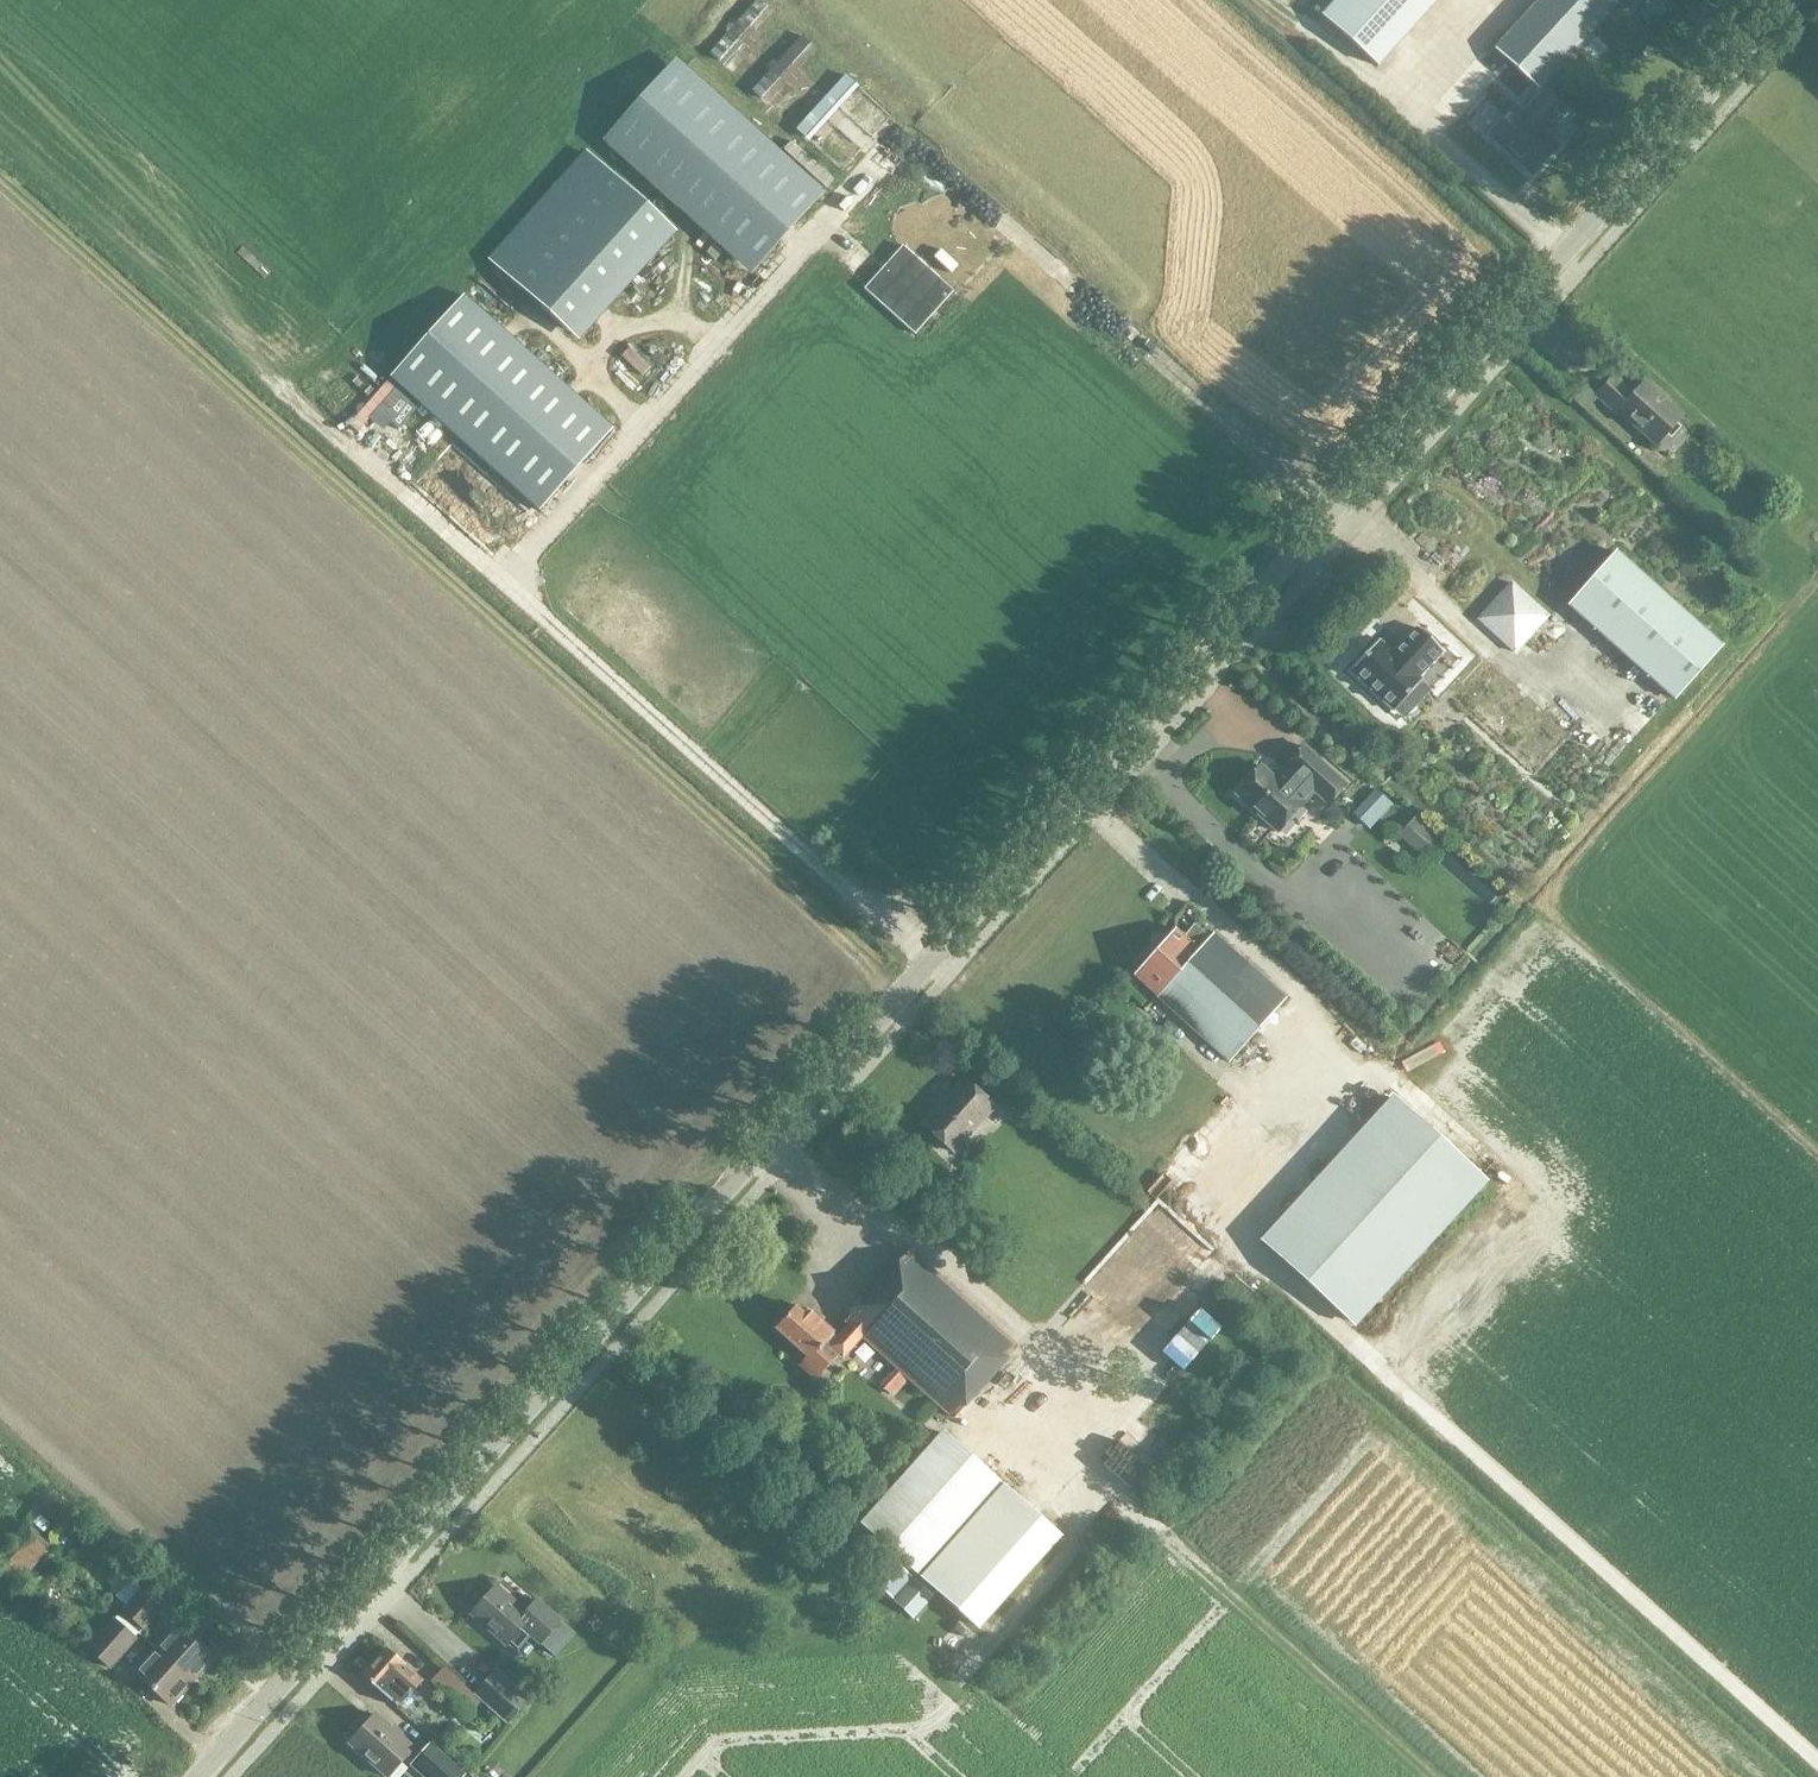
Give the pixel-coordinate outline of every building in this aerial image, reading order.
[(770,4),(766,0),(757,0),(712,50),(721,58),(770,4)] [(1323,15),(1379,66),(1438,0),(1336,0),(1323,15)] [(1537,88),(1614,4),(1610,0),(1538,0),(1494,49),(1537,88)] [(1666,7),(1658,0),(1631,0),(1626,5),(1649,26),(1666,7)] [(763,95),(812,41),(803,33),(754,87),(763,95)] [(825,193),(676,59),(602,141),(751,275),(825,193)] [(809,140),(860,85),(847,73),(796,128),(809,140)] [(1553,128),(1565,115),(1541,94),(1523,113),(1517,107),(1490,137),(1532,175),(1559,146),(1545,133),(1551,126),(1553,128)] [(794,139),(786,147),(811,172),(819,164),(794,139)] [(663,220),(590,154),(492,264),(565,329),(663,220)] [(937,314),(967,278),(924,241),(893,278),(937,314)] [(613,429),(464,295),(390,377),(539,511),(613,429)] [(1615,376),(1597,395),(1617,415),(1619,412),(1656,445),(1682,417),(1644,383),(1634,394),(1615,376)] [(1596,395),(1586,386),(1576,397),(1586,407),(1596,395)] [(1616,552),(1568,605),(1675,700),(1722,646),(1616,552)] [(1514,655),(1549,616),(1511,581),(1476,619),(1514,655)] [(1354,657),(1364,646),(1369,650),(1378,639),(1362,626),(1339,654),(1353,666),(1358,660),(1354,657)] [(1379,640),(1351,671),(1394,711),(1422,681),(1419,677),(1443,651),(1417,628),(1393,654),(1379,640)] [(1235,795),(1278,834),(1304,806),(1303,804),(1313,793),(1328,807),(1347,786),(1302,746),(1285,766),(1289,770),(1278,782),(1260,766),(1235,795)] [(1369,828),(1392,804),(1375,788),(1352,813),(1369,828)] [(1421,854),(1437,835),(1415,815),(1398,834),(1421,854)] [(1139,968),(1176,923),(1167,916),(1130,961),(1139,968)] [(1175,931),(1161,946),(1256,1031),(1284,1000),(1212,935),(1209,939),(1194,926),(1183,938),(1175,931)] [(1256,1031),(1161,946),(1133,977),(1228,1063),(1256,1031)] [(1008,1115),(1018,1104),(989,1078),(976,1092),(963,1080),(922,1125),(953,1153),(996,1105),(1008,1115)] [(1393,1100),(1263,1242),(1352,1324),(1482,1182),(1393,1100)] [(1162,1151),(1142,1172),(1163,1191),(1182,1170),(1162,1151)] [(775,1329),(807,1358),(800,1366),(816,1381),(839,1355),(843,1359),(862,1337),(954,1419),(1018,1349),(909,1251),(845,1321),(850,1325),(837,1339),(834,1336),(835,1335),(807,1310),(803,1314),(795,1307),(775,1329)] [(887,1364),(879,1356),(873,1362),(881,1370),(887,1364)] [(889,1549),(917,1575),(1000,1482),(943,1432),(860,1524),(889,1549)] [(1000,1482),(917,1575),(935,1592),(978,1630),(1062,1537),(1002,1484),(1000,1482)] [(28,1573),(52,1548),(35,1533),(11,1557),(28,1573)] [(864,1576),(909,1618),(935,1592),(889,1549),(864,1576)] [(145,1628),(170,1601),(150,1583),(126,1610),(145,1628)] [(506,1646),(513,1639),(522,1629),(540,1646),(562,1621),(537,1599),(524,1613),(495,1587),(471,1615),(506,1646)] [(109,1669),(137,1639),(113,1618),(86,1649),(109,1669)] [(183,1624),(161,1648),(196,1680),(218,1656),(183,1624)] [(174,1704),(196,1680),(161,1648),(140,1672),(174,1704)] [(399,1708),(423,1682),(386,1649),(362,1676),(399,1708)] [(467,1716),(481,1701),(444,1667),(430,1682),(467,1716)] [(528,1700),(496,1671),(475,1694),(508,1723),(528,1700)] [(376,1715),(350,1744),(387,1776),(388,1776),(413,1749),(376,1715)] [(411,1766),(422,1776),(464,1776),(431,1745),(411,1766)]
